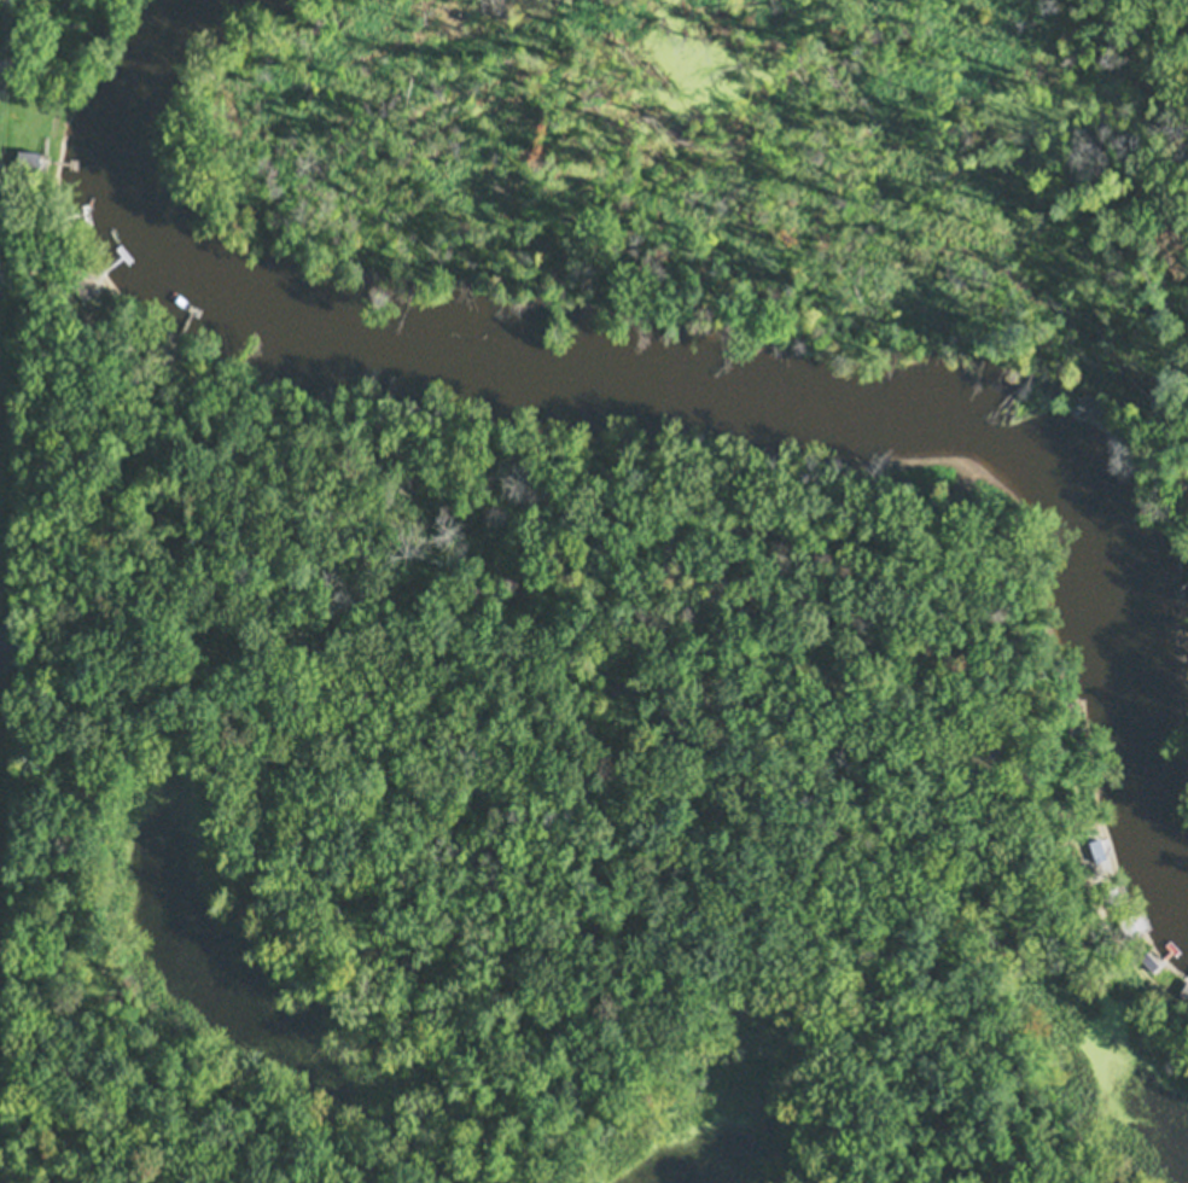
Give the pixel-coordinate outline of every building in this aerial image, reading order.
[(18,147),(39,148),(39,168),(18,167),(18,147)] [(71,284),(85,273),(95,287),(89,292),(92,295),(87,299),(85,297),(83,298),(71,284)] [(150,337),(174,346),(169,357),(146,348),(150,337)] [(1078,400),(1084,390),(1094,397),(1087,406),(1078,400)] [(1088,840),(1100,837),(1106,857),(1095,861),(1088,840)] [(1114,882),(1120,899),(1106,905),(1100,888),(1114,882)] [(1119,920),(1130,914),(1135,922),(1137,925),(1136,926),(1138,932),(1131,936),(1131,934),(1128,936),(1119,920)] [(1138,956),(1146,950),(1159,965),(1151,971),(1138,956)] [(1178,993),(1187,978),(1187,1000),(1178,993)]
